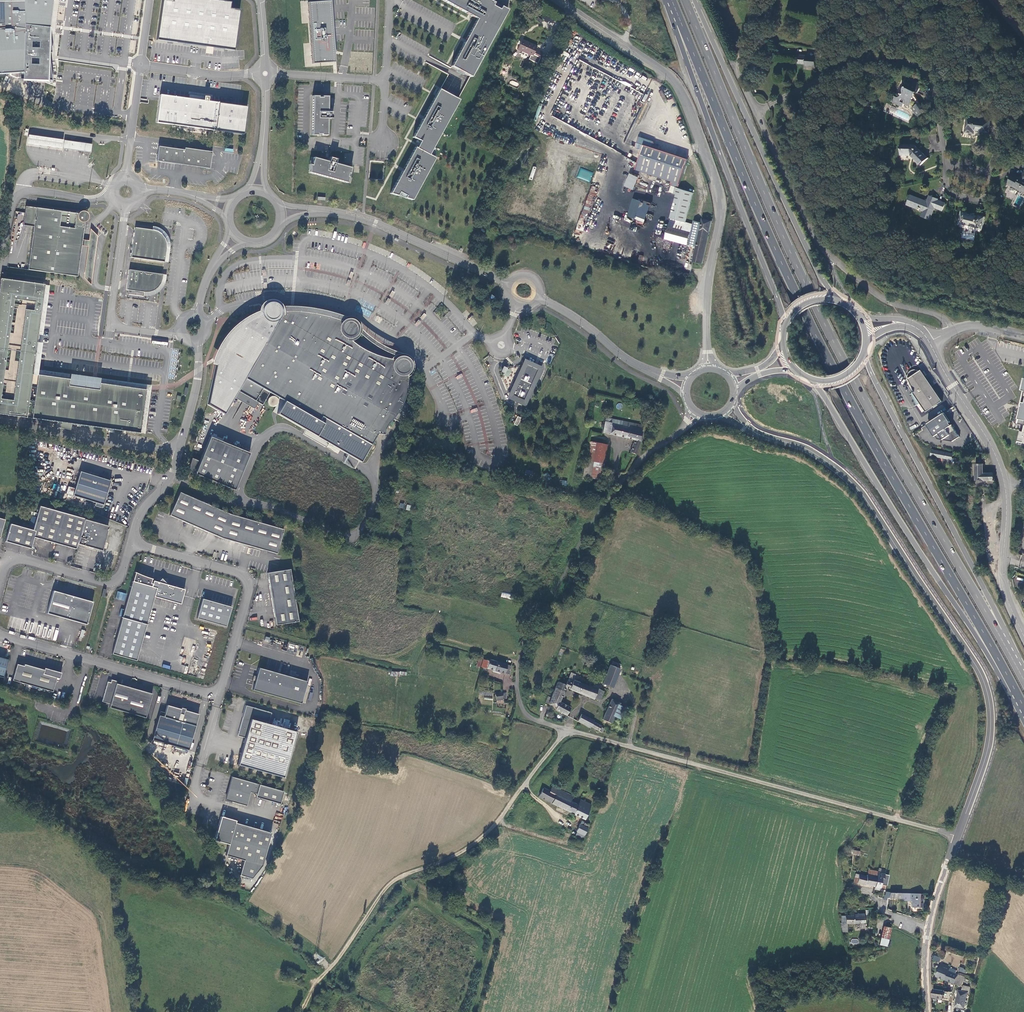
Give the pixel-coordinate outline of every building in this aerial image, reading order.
[(22,72),(22,79),(48,81),(50,27),(49,27),(50,15),(53,0),(0,0),(0,74),(22,72)] [(213,0),(163,0),(157,39),(235,50),(241,10),(228,8),(229,2),(213,0)] [(451,66),(471,76),(508,9),(501,6),(499,9),(493,5),(494,2),(491,0),(443,0),(477,18),(451,66)] [(327,1),(305,3),(309,64),(331,62),(327,1)] [(537,47),(522,39),(517,49),(539,60),(542,53),(535,50),(537,47)] [(799,55),(798,60),(798,63),(806,64),(805,66),(816,67),(817,57),(799,55)] [(919,93),(922,87),(914,84),(915,81),(912,79),(910,84),(905,82),(902,88),(904,90),(901,97),(896,97),(895,97),(893,103),(903,107),(905,104),(910,106),(914,100),(915,101),(918,105),(913,109),(919,117),(924,113),(922,108),(923,107),(915,95),(917,92),(919,93)] [(459,100),(439,89),(413,137),(420,141),(416,147),(415,147),(402,171),(390,193),(397,195),(399,191),(406,195),(405,197),(412,200),(435,158),(429,154),(459,100)] [(241,106),(160,95),(159,101),(157,122),(237,133),(241,106)] [(312,96),(312,135),(318,135),(318,133),(321,133),(321,135),(327,135),(328,118),(332,118),(332,112),(331,112),(331,109),(328,109),(328,96),(322,96),(322,97),(319,97),(319,96),(312,96)] [(991,121),(969,118),(966,133),(974,134),(975,130),(989,133),(991,121)] [(62,138),(28,133),(26,142),(61,147),(62,138)] [(639,137),(635,148),(642,150),(638,165),(668,175),(681,179),(687,159),(659,150),(660,147),(653,144),(653,142),(639,137)] [(91,143),(63,139),(62,147),(90,152),(91,143)] [(211,168),(213,151),(186,147),(186,149),(159,145),(157,160),(211,168)] [(916,146),(901,145),(901,155),(912,156),(922,165),(928,159),(916,146)] [(310,164),(310,172),(348,182),(349,177),(348,176),(349,173),(350,173),(352,167),(335,162),(337,159),(330,157),(330,158),(327,157),(326,161),(314,157),(312,165),(310,164)] [(668,175),(638,165),(637,170),(667,180),(668,175)] [(580,168),(577,178),(590,181),(593,172),(580,168)] [(623,186),(633,190),(638,177),(628,173),(623,186)] [(1021,178),(1014,174),(1009,182),(1013,185),(1013,186),(1023,192),(1023,173),(1021,178)] [(598,188),(592,186),(580,218),(586,220),(598,188)] [(693,193),(678,188),(671,219),(672,219),(686,223),(693,193)] [(928,202),(911,195),(907,205),(924,212),(932,216),(935,208),(942,210),(945,204),(938,201),(938,200),(930,197),(928,202)] [(645,201),(636,198),(628,219),(638,222),(645,201)] [(28,269),(78,276),(82,245),(83,239),(85,220),(87,220),(88,212),(80,211),(80,213),(26,205),(24,224),(34,226),(28,269)] [(968,213),(962,212),(959,225),(965,226),(965,224),(976,227),(976,228),(982,230),(985,217),(979,216),(979,217),(968,214),(968,213)] [(693,261),(703,263),(713,221),(703,219),(702,223),(694,221),(694,224),(686,223),(672,219),(666,238),(671,240),(688,244),(691,232),(692,232),(689,246),(696,247),(693,261)] [(167,248),(165,261),(169,262),(171,246),(171,243),(170,239),(169,236),(166,232),(162,228),(158,226),(153,225),(153,227),(153,229),(159,231),(162,234),(164,236),(166,240),(167,244),(167,248)] [(153,229),(136,227),(132,257),(165,261),(167,248),(167,244),(166,240),(164,236),(162,234),(159,231),(153,229)] [(85,277),(92,284),(98,235),(91,228),(90,240),(83,239),(82,245),(89,246),(85,277)] [(635,256),(633,263),(651,269),(653,262),(635,256)] [(163,273),(130,269),(127,289),(133,290),(145,291),(151,291),(155,289),(158,287),(160,283),(162,279),(163,273)] [(167,274),(163,273),(162,279),(160,283),(158,287),(155,289),(151,291),(145,291),(144,295),(147,295),(152,295),(156,293),(159,291),(162,288),(165,284),(167,278),(167,274)] [(27,416),(121,429),(140,431),(146,389),(126,386),(101,383),(100,390),(68,386),(69,378),(33,373),(35,358),(37,343),(39,331),(42,309),(45,284),(1,278),(0,285),(0,413),(27,416)] [(235,396),(238,390),(258,402),(266,388),(320,420),(322,416),(372,444),(378,433),(385,434),(386,429),(389,423),(392,419),(398,413),(402,406),(405,399),(407,392),(408,385),(408,379),(407,371),(408,370),(409,368),(409,366),(409,365),(409,362),(408,361),(407,359),(404,358),(403,358),(394,359),(391,358),(381,356),(373,353),(365,349),(357,344),(353,341),(350,338),(349,336),(351,335),(352,335),(355,333),(356,332),(357,330),(357,328),(356,326),(356,324),(354,322),(353,321),(351,321),(349,320),(347,320),(346,321),(340,318),(330,315),(316,313),(303,311),(291,310),(284,310),(282,310),(280,306),(278,304),(276,303),(273,302),(269,302),(265,302),(263,303),(261,305),(259,308),(258,312),(257,314),(249,318),(240,325),(234,330),(227,338),(221,346),(218,351),(216,356),(214,361),(212,367),(216,368),(209,407),(223,415),(235,396)] [(441,316),(442,311),(445,312),(445,308),(436,307),(435,315),(441,316)] [(526,361),(510,396),(525,403),(541,368),(526,361)] [(501,374),(509,377),(512,369),(504,366),(501,374)] [(928,413),(943,402),(923,371),(922,372),(919,371),(917,370),(914,371),(912,372),(910,374),(909,376),(909,379),(909,381),(911,384),(913,385),(916,393),(914,395),(919,406),(922,404),(928,413)] [(258,402),(238,390),(235,396),(255,408),(258,402)] [(265,406),(266,406),(267,407),(268,407),(268,408),(269,408),(271,408),(272,408),(274,408),(275,407),(276,406),(277,406),(277,405),(278,404),(278,403),(278,401),(278,400),(278,399),(278,398),(277,397),(277,396),(276,396),(276,395),(275,395),(274,394),(273,394),(272,394),(271,394),(270,394),(269,394),(268,395),(267,395),(266,396),(265,397),(265,398),(264,399),(264,400),(264,401),(264,402),(265,404),(265,405),(265,406)] [(937,439),(952,441),(959,436),(947,418),(943,413),(927,423),(930,429),(937,439)] [(603,430),(609,431),(610,427),(607,426),(608,420),(611,421),(612,418),(606,417),(603,430)] [(632,449),(636,452),(641,441),(643,430),(642,429),(643,424),(612,418),(611,421),(608,420),(607,426),(610,427),(609,431),(634,437),(632,449)] [(250,453),(210,436),(200,461),(193,458),(188,470),(235,490),(250,453)] [(599,475),(602,465),(592,462),(597,440),(590,438),(582,473),(590,476),(590,473),(599,475)] [(607,442),(597,440),(592,462),(602,465),(607,442)] [(931,457),(957,461),(958,458),(958,456),(957,454),(955,454),(954,454),(932,451),(931,457)] [(976,481),(995,481),(994,473),(985,474),(984,465),(976,465),(976,481)] [(95,502),(94,505),(102,507),(109,483),(107,479),(80,471),(73,495),(95,502)] [(180,492),(170,515),(222,538),(277,553),(284,529),(231,514),(180,492)] [(102,550),(109,526),(40,506),(33,530),(11,524),(6,541),(31,548),(34,537),(76,549),(78,544),(102,550)] [(278,571),(268,572),(276,625),(299,621),(291,569),(278,571)] [(127,599),(112,653),(137,660),(155,596),(181,603),(185,589),(168,584),(162,577),(159,580),(159,581),(154,580),(152,586),(133,581),(129,594),(127,599)] [(92,601),(53,591),(47,613),(85,623),(92,601)] [(117,591),(115,598),(125,601),(127,594),(117,591)] [(517,596),(501,593),(500,598),(516,601),(517,596)] [(203,598),(197,618),(226,626),(232,606),(203,598)] [(510,666),(489,660),(488,661),(486,668),(508,674),(510,666)] [(62,673),(45,668),(44,670),(25,664),(24,666),(17,664),(13,680),(54,691),(57,678),(60,679),(62,673)] [(620,670),(617,668),(610,666),(602,684),(613,688),(620,670)] [(253,689),(302,703),(308,681),(265,669),(259,667),(257,676),(254,675),(253,680),(255,681),(253,689)] [(103,701),(111,703),(110,707),(146,717),(153,693),(117,683),(117,681),(112,679),(111,682),(108,681),(103,701)] [(593,699),(596,690),(573,680),(573,681),(571,679),(569,679),(568,682),(567,682),(565,686),(565,687),(593,699)] [(556,708),(554,710),(566,716),(570,709),(558,703),(565,687),(565,686),(558,683),(552,698),(549,704),(556,708)] [(603,691),(598,689),(597,689),(596,690),(593,699),(599,702),(603,691)] [(501,693),(501,691),(494,692),(495,702),(502,702),(502,699),(501,693)] [(610,700),(601,721),(609,725),(612,718),(617,707),(619,704),(610,700)] [(164,716),(159,715),(152,739),(189,750),(199,714),(186,710),(181,709),(168,705),(164,716)] [(272,712),(247,705),(238,735),(246,737),(238,764),(284,777),(297,731),(271,724),(269,723),(271,714),(272,712)] [(624,711),(617,707),(612,718),(619,721),(624,711)] [(581,714),(577,722),(588,727),(601,733),(604,728),(599,726),(600,725),(592,721),(593,720),(581,714)] [(232,777),(226,800),(247,805),(251,792),(257,793),(256,797),(280,804),(284,791),(232,777)] [(539,797),(571,814),(572,815),(577,805),(570,802),(572,797),(552,786),(549,792),(542,789),(539,797)] [(584,821),(588,814),(592,804),(581,799),(577,805),(572,815),(584,821)] [(236,820),(222,816),(219,826),(220,826),(219,829),(217,830),(216,830),(213,839),(227,843),(224,854),(242,859),(238,874),(238,875),(254,879),(263,865),(272,832),(243,824),(236,822),(236,820)] [(578,824),(574,835),(582,839),(585,832),(584,831),(585,829),(581,827),(582,826),(578,824)] [(885,871),(883,871),(882,876),(879,886),(879,888),(884,889),(886,878),(888,878),(889,874),(884,873),(885,871)] [(857,881),(879,886),(882,876),(871,874),(864,873),(863,876),(859,875),(857,881)] [(922,907),(924,895),(915,893),(902,893),(902,899),(901,902),(912,902),(912,907),(922,907)] [(842,916),(842,925),(843,933),(847,933),(847,923),(865,922),(865,914),(859,914),(858,916),(854,916),(854,915),(842,916)] [(885,927),(882,938),(889,939),(891,929),(885,927)] [(889,939),(882,938),(880,945),(887,947),(889,939)] [(944,950),(952,952),(952,950),(958,951),(957,956),(963,957),(965,951),(945,947),(944,950)] [(937,976),(954,982),(957,973),(951,971),(952,967),(941,963),(937,976)] [(962,985),(965,977),(957,973),(954,982),(962,985)] [(958,991),(955,1007),(964,1009),(967,993),(969,994),(971,987),(962,986),(961,992),(958,991)] [(931,997),(943,999),(944,992),(933,989),(931,997)]
